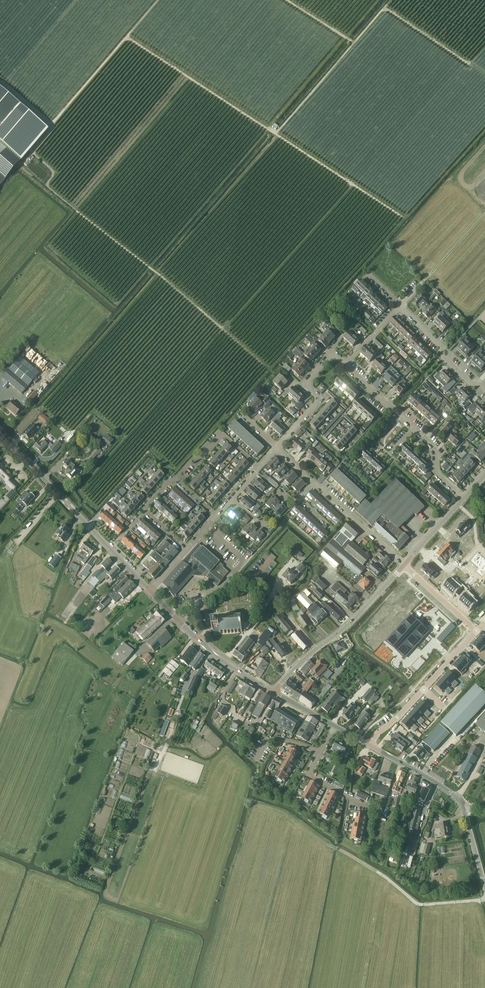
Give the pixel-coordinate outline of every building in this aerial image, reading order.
[(8,152),(9,151),(21,161),(26,156),(48,130),(46,128),(0,88),(0,144),(8,152)] [(20,162),(8,152),(0,144),(0,185),(20,162)] [(356,294),(360,290),(366,284),(362,280),(356,286),(355,285),(352,288),(353,288),(352,290),(356,294)] [(360,297),(370,287),(366,284),(360,290),(362,292),(358,296),(360,297)] [(370,287),(360,297),(362,299),(362,298),(364,300),(366,298),(368,297),(373,291),(370,287)] [(374,291),(373,291),(368,297),(363,301),(368,305),(376,296),(372,293),(374,291)] [(422,309),(428,303),(425,300),(426,300),(421,295),(413,303),(418,308),(420,306),(422,309)] [(374,306),(380,300),(376,296),(368,305),(369,307),(372,304),(374,306)] [(384,304),(380,300),(374,306),(376,308),(374,311),(375,313),(384,304)] [(428,303),(422,309),(425,311),(423,313),(428,318),(436,310),(431,305),(428,303)] [(388,308),(384,304),(375,313),(377,314),(379,312),(381,315),(388,308)] [(440,319),(435,324),(439,328),(446,321),(447,319),(443,315),(444,314),(442,312),(438,317),(440,319)] [(393,320),(389,324),(393,328),(391,331),(393,333),(402,323),(398,319),(396,316),(393,320)] [(446,321),(439,328),(443,332),(448,328),(451,330),(458,323),(455,320),(450,325),(446,321)] [(402,323),(393,333),(394,334),(397,331),(399,334),(406,326),(402,323)] [(323,336),(330,343),(335,338),(331,334),(335,330),(329,324),(327,325),(324,328),(328,331),(323,336)] [(401,336),(399,338),(400,340),(410,330),(406,326),(399,334),(401,336)] [(410,330),(400,340),(402,341),(404,339),(407,341),(409,344),(413,339),(414,338),(416,336),(414,334),(410,330)] [(349,332),(344,338),(348,342),(354,336),(349,332)] [(354,336),(348,342),(353,347),(359,341),(359,340),(361,337),(357,333),(354,336)] [(326,348),(330,343),(323,336),(319,341),(315,338),(313,340),(319,345),(321,343),(326,348)] [(461,352),(462,353),(469,345),(465,341),(468,338),(465,336),(459,342),(461,345),(457,349),(460,353),(461,352)] [(408,344),(406,347),(411,351),(412,353),(415,350),(420,344),(414,338),(413,339),(409,344),(408,344)] [(321,351),(316,347),(313,344),(309,349),(316,356),(321,351)] [(415,350),(412,353),(414,354),(416,352),(418,354),(424,348),(420,344),(415,350)] [(469,345),(462,353),(463,353),(462,354),(462,355),(462,354),(466,358),(470,353),(473,355),(479,349),(476,346),(474,349),(469,345)] [(27,353),(25,356),(43,368),(47,361),(26,346),(23,351),(27,353)] [(366,358),(372,351),(367,346),(360,353),(366,358)] [(297,349),(295,351),(300,355),(303,357),(304,355),(311,362),(316,356),(309,349),(304,354),(297,348),(297,349)] [(420,356),(417,360),(418,362),(428,352),(424,348),(418,354),(420,356)] [(476,366),(477,366),(484,358),(480,355),(482,352),(480,349),(473,356),(476,358),(471,363),(475,366),(475,367),(476,366)] [(297,365),(304,372),(309,366),(302,360),(301,360),(301,359),(303,357),(300,355),(295,351),(293,354),(296,357),(297,356),(300,359),(298,361),(299,362),(297,365)] [(370,362),(376,355),(372,351),(366,358),(370,362)] [(406,359),(407,358),(408,357),(402,351),(400,354),(406,359)] [(428,352),(418,362),(420,363),(424,359),(426,362),(432,356),(428,352)] [(377,370),(384,363),(381,360),(383,357),(380,354),(374,360),(376,362),(372,366),(377,370)] [(484,358),(477,366),(477,367),(476,368),(477,368),(480,371),(484,366),(484,367),(484,359),(484,358)] [(21,394),(28,387),(35,378),(16,362),(2,378),(21,394)] [(387,372),(391,367),(387,363),(386,365),(384,363),(377,370),(381,374),(385,370),(387,372)] [(288,373),(291,369),(286,364),(282,368),(288,373)] [(300,377),(304,372),(297,365),(292,370),(300,377)] [(386,376),(384,379),(389,383),(396,375),(395,375),(397,373),(391,367),(387,372),(387,371),(385,374),(386,376)] [(439,373),(434,377),(437,380),(440,383),(443,381),(450,374),(446,370),(441,375),(439,373)] [(443,381),(440,383),(444,387),(442,389),(446,393),(454,385),(450,382),(452,379),(454,378),(450,374),(443,381)] [(398,385),(403,379),(401,377),(399,379),(396,375),(389,383),(393,387),(397,382),(399,384),(398,385)] [(277,387),(284,379),(284,378),(283,379),(280,376),(273,383),(277,387)] [(340,387),(345,381),(340,377),(335,383),(340,387)] [(284,379),(277,387),(281,390),(288,383),(284,380),(285,379),(284,379)] [(399,387),(395,391),(400,395),(407,388),(404,385),(406,382),(403,379),(398,385),(399,387)] [(350,386),(345,381),(340,387),(345,391),(350,386)] [(350,386),(345,391),(349,396),(355,390),(350,386)] [(457,390),(452,395),(454,397),(457,395),(461,399),(468,391),(464,387),(460,391),(458,389),(457,390)] [(293,399),(299,393),(294,388),(290,392),(288,390),(282,396),(285,398),(288,395),(293,399)] [(360,394),(355,390),(349,396),(354,400),(360,394)] [(33,391),(26,400),(30,403),(37,395),(34,391),(33,391)] [(468,391),(461,399),(464,402),(462,405),(465,407),(469,402),(467,400),(472,395),(468,391)] [(413,406),(419,399),(416,397),(419,394),(417,392),(408,401),(413,406)] [(299,393),(293,399),(298,404),(295,407),(297,409),(302,403),(300,401),(304,397),(299,393)] [(255,411),(262,404),(256,398),(249,406),(255,411)] [(417,410),(426,400),(424,398),(421,401),(419,399),(413,406),(417,410)] [(328,405),(333,410),(338,405),(332,400),(328,405)] [(353,405),(357,410),(363,404),(358,400),(353,405)] [(421,414),(427,407),(425,405),(428,402),(426,400),(417,410),(421,414)] [(15,416),(22,408),(13,401),(7,408),(15,416)] [(363,404),(357,410),(362,414),(367,408),(363,404)] [(329,415),(333,410),(328,405),(323,410),(329,415)] [(426,418),(436,406),(434,405),(430,409),(427,407),(421,414),(426,418)] [(484,409),(484,408),(482,405),(477,410),(472,406),(468,410),(472,415),(475,412),(479,416),(484,409)] [(430,422),(436,415),(434,413),(438,408),(436,406),(426,418),(430,422)] [(297,412),(296,411),(292,407),(288,411),(293,416),(297,412)] [(362,414),(367,418),(372,413),(367,408),(362,414)] [(267,422),(274,414),(268,409),(261,417),(267,422)] [(323,410),(319,414),(325,420),(329,415),(323,410)] [(368,422),(367,423),(363,428),(365,430),(377,417),(372,413),(367,418),(370,421),(369,423),(368,422)] [(436,415),(430,422),(435,426),(441,419),(444,421),(447,417),(443,413),(439,418),(436,415)] [(282,422),(279,420),(281,417),(278,414),(271,421),(274,424),(271,427),(280,435),(285,429),(280,424),(282,422)] [(320,425),(325,420),(319,414),(314,419),(320,425)] [(41,415),(38,418),(44,423),(45,423),(47,420),(41,415)] [(446,423),(440,431),(445,435),(452,427),(448,424),(452,419),(449,416),(445,422),(446,423)] [(310,424),(316,429),(320,425),(314,419),(310,424)] [(229,435),(232,432),(239,425),(235,421),(228,428),(230,430),(228,433),(229,435)] [(233,438),(236,435),(243,428),(239,425),(232,432),(234,434),(231,437),(233,438)] [(29,439),(37,430),(32,426),(30,428),(24,434),(29,439)] [(351,426),(347,431),(353,436),(357,431),(351,426)] [(237,442),(239,439),(246,431),(243,428),(236,435),(238,437),(235,440),(237,442)] [(449,434),(446,437),(449,439),(456,446),(461,440),(455,435),(458,433),(453,429),(449,434)] [(240,445),(243,442),(250,435),(246,431),(239,439),(241,441),(239,443),(240,445)] [(348,441),(353,436),(347,431),(343,436),(348,441)] [(471,442),(476,436),(472,433),(467,439),(471,442)] [(114,440),(106,434),(102,440),(109,446),(114,440)] [(247,446),(254,438),(250,435),(243,442),(245,444),(242,447),(244,448),(247,446)] [(343,436),(338,441),(344,446),(348,441),(343,436)] [(248,452),(250,449),(257,441),(254,438),(247,446),(249,447),(246,450),(248,452)] [(41,453),(50,443),(46,439),(39,446),(37,444),(34,447),(41,453)] [(305,447),(302,445),(303,443),(301,441),(300,443),(295,439),(290,444),(300,452),(302,450),(304,453),(312,444),(309,442),(305,447)] [(251,455),(254,452),(261,445),(257,441),(250,449),(252,451),(250,454),(251,455)] [(344,446),(338,441),(334,446),(340,451),(344,446)] [(57,442),(51,448),(55,452),(61,446),(57,442)] [(399,454),(401,456),(409,448),(406,446),(407,445),(406,443),(400,449),(402,451),(399,454)] [(228,454),(227,454),(228,455),(233,449),(232,449),(228,445),(227,444),(222,449),(228,454)] [(256,454),(253,457),(255,459),(265,448),(261,445),(254,452),(256,454)] [(98,447),(87,460),(90,463),(98,455),(102,451),(98,447)] [(311,448),(307,453),(310,456),(308,458),(316,465),(321,459),(323,457),(320,454),(318,456),(314,452),(315,451),(311,448)] [(408,456),(414,450),(412,449),(411,450),(409,448),(401,456),(403,458),(406,455),(408,456)] [(223,458),(227,454),(228,454),(222,449),(218,454),(223,458)] [(360,460),(362,462),(369,454),(367,452),(368,451),(366,449),(361,455),(363,457),(360,460)] [(415,452),(414,450),(408,456),(410,458),(407,461),(409,463),(416,455),(414,453),(415,452)] [(469,456),(474,460),(476,458),(481,462),(484,458),(479,452),(477,454),(472,450),(470,452),(472,454),(469,456)] [(218,454),(214,459),(219,463),(223,458),(218,454)] [(369,463),(374,456),(373,455),(371,456),(369,454),(362,462),(364,464),(367,461),(369,463)] [(467,454),(461,460),(465,464),(471,470),(475,465),(472,463),(474,460),(469,456),(468,455),(467,454)] [(414,462),(416,464),(421,457),(420,456),(419,457),(416,455),(409,463),(407,465),(409,467),(411,465),(414,462)] [(370,469),(377,461),(375,459),(376,458),(374,456),(369,463),(371,464),(368,467),(370,469)] [(417,470),(424,462),(422,460),(423,459),(421,457),(416,464),(418,465),(415,469),(417,470)] [(280,463),(275,458),(265,468),(268,470),(270,468),(273,470),(280,463)] [(215,468),(219,463),(214,459),(209,464),(210,464),(214,467),(215,468)] [(321,459),(316,465),(324,471),(326,469),(329,472),(333,467),(329,464),(329,465),(321,459)] [(68,460),(64,464),(67,467),(68,467),(69,468),(65,472),(66,473),(71,478),(73,476),(75,478),(77,476),(75,473),(76,473),(72,470),(75,467),(71,463),(71,462),(68,460)] [(239,461),(237,463),(240,465),(245,470),(249,465),(244,460),(242,463),(239,461)] [(377,461),(370,469),(372,471),(375,468),(376,470),(382,464),(380,462),(379,463),(377,461)] [(425,475),(428,472),(430,470),(427,467),(429,465),(428,463),(427,464),(424,462),(417,470),(419,472),(421,471),(425,475)] [(471,470),(465,464),(463,466),(459,462),(457,465),(461,469),(467,474),(471,470)] [(446,463),(441,468),(444,470),(445,471),(449,466),(449,465),(448,465),(446,463)] [(207,466),(203,471),(208,476),(210,478),(213,480),(215,479),(212,476),(211,474),(210,473),(212,471),(211,470),(214,467),(210,464),(208,467),(207,466)] [(378,472),(376,475),(378,476),(385,468),(383,466),(384,465),(382,464),(376,470),(378,472)] [(240,465),(235,470),(240,474),(245,470),(240,465)] [(283,465),(275,473),(278,475),(277,476),(279,479),(280,477),(281,478),(283,477),(285,474),(288,471),(283,465)] [(334,481),(341,473),(339,471),(341,468),(340,467),(330,477),(334,481)] [(0,472),(0,476),(7,483),(6,483),(13,490),(17,486),(10,479),(12,477),(9,474),(10,474),(7,471),(7,472),(4,469),(0,472)] [(457,470),(455,472),(457,473),(463,479),(465,477),(466,478),(468,475),(467,475),(467,474),(461,469),(459,471),(457,470)] [(159,470),(154,475),(159,480),(164,475),(159,470)] [(236,479),(240,474),(235,470),(231,475),(236,479)] [(334,481),(338,484),(345,476),(343,474),(345,472),(343,470),(341,473),(334,481)] [(204,481),(208,476),(203,471),(198,476),(204,481)] [(290,485),(298,477),(292,472),(285,479),(290,485)] [(457,473),(455,472),(449,479),(456,486),(457,485),(459,483),(461,481),(462,482),(464,480),(463,479),(457,473)] [(338,484),(341,487),(348,480),(346,478),(349,475),(347,474),(345,476),(338,484)] [(154,476),(150,480),(155,485),(159,480),(154,475),(154,476)] [(232,484),(236,479),(231,475),(227,480),(232,484)] [(201,483),(204,481),(198,476),(194,481),(199,486),(202,488),(204,490),(206,489),(203,486),(204,485),(201,483)] [(424,476),(420,480),(424,484),(428,479),(424,476)] [(277,485),(278,485),(269,477),(269,478),(267,480),(275,487),(277,485)] [(341,487),(345,491),(352,483),(350,481),(352,479),(351,477),(348,480),(341,487)] [(263,492),(268,486),(260,479),(255,485),(263,492)] [(299,492),(306,485),(300,479),(293,487),(299,492)] [(150,480),(146,485),(151,490),(155,485),(150,480)] [(399,551),(406,542),(409,539),(399,530),(414,514),(416,517),(425,508),(396,480),(371,506),(365,501),(356,512),(372,527),(393,545),(392,545),(399,551)] [(195,491),(199,486),(194,481),(190,486),(195,491)] [(345,491),(349,494),(356,486),(354,485),(356,482),(354,481),(352,483),(345,491)] [(225,482),(220,487),(225,491),(230,487),(225,482)] [(425,489),(421,493),(424,496),(428,491),(432,495),(437,489),(432,485),(430,483),(425,489)] [(144,488),(141,490),(146,495),(151,490),(146,485),(143,484),(142,485),(141,486),(144,488)] [(349,494),(352,497),(359,490),(357,488),(360,485),(358,484),(356,486),(349,494)] [(221,496),(225,491),(220,487),(216,492),(221,496)] [(255,500),(261,494),(253,487),(247,494),(255,500)] [(352,497),(356,501),(363,493),(361,491),(363,489),(362,487),(359,490),(352,497)] [(168,495),(173,499),(180,492),(175,488),(168,495)] [(436,499),(442,493),(437,489),(432,495),(436,499)] [(306,497),(311,502),(318,495),(313,490),(306,497)] [(19,512),(22,508),(21,507),(24,504),(27,507),(34,498),(30,494),(29,495),(25,491),(20,497),(22,499),(21,499),(23,501),(16,509),(12,513),(15,517),(19,512)] [(364,495),(367,492),(365,491),(363,493),(356,501),(360,504),(367,497),(364,495)] [(173,499),(178,504),(184,497),(180,492),(173,499)] [(216,492),(212,497),(217,501),(221,496),(216,492)] [(134,495),(132,496),(134,498),(139,503),(144,498),(139,493),(136,496),(134,494),(134,495)] [(440,503),(446,497),(442,493),(436,499),(440,503)] [(311,502),(316,507),(323,500),(318,495),(311,502)] [(132,501),(130,503),(135,508),(139,503),(134,498),(132,496),(131,498),(130,499),(132,501)] [(271,499),(266,505),(273,511),(279,504),(280,503),(276,498),(273,496),(271,499)] [(183,508),(189,501),(184,497),(178,504),(183,508)] [(212,506),(217,501),(212,497),(207,502),(212,506)] [(249,510),(254,504),(246,497),(241,503),(249,510)] [(444,506),(440,511),(443,513),(447,508),(445,506),(450,501),(446,497),(440,503),(444,506)] [(321,511),(328,504),(323,500),(316,507),(321,511)] [(157,501),(153,506),(158,510),(162,505),(164,503),(162,501),(160,503),(157,501)] [(189,501),(183,508),(188,512),(194,506),(189,501)] [(108,503),(104,508),(106,510),(111,514),(113,511),(114,511),(115,509),(108,503)] [(125,504),(123,506),(125,508),(131,513),(135,508),(130,503),(127,506),(125,504)] [(258,504),(252,511),(255,513),(261,507),(258,504)] [(279,504),(273,511),(277,515),(278,515),(280,517),(282,515),(287,509),(283,505),(281,507),(279,504)] [(321,511),(326,516),(333,509),(328,504),(321,511)] [(162,505),(158,510),(163,515),(167,510),(162,505)] [(292,512),(297,517),(304,510),(299,505),(292,512)] [(131,513),(125,508),(121,513),(126,518),(131,513)] [(332,521),(338,514),(333,509),(326,516),(332,521)] [(167,510),(163,515),(168,519),(172,514),(167,510)] [(195,519),(200,524),(204,519),(202,517),(206,513),(203,510),(199,515),(197,517),(194,515),(193,516),(191,513),(190,515),(193,517),(195,519)] [(309,514),(304,510),(297,517),(302,521),(309,514)] [(109,516),(104,522),(109,526),(114,521),(112,519),(116,514),(113,511),(111,514),(110,514),(110,515),(109,516)] [(228,516),(230,518),(231,518),(234,520),(236,518),(238,521),(244,514),(241,511),(239,513),(237,511),(235,514),(232,511),(228,516)] [(104,512),(99,517),(104,522),(109,516),(110,515),(110,514),(109,513),(107,515),(104,512)] [(172,514),(168,519),(173,524),(177,518),(172,514)] [(307,526),(314,519),(309,514),(302,521),(307,526)] [(338,514),(332,521),(337,526),(343,519),(338,514)] [(231,518),(230,518),(228,520),(226,518),(221,523),(227,528),(229,525),(232,528),(236,523),(234,520),(231,518)] [(195,519),(191,524),(196,529),(200,524),(195,519)] [(319,524),(314,519),(307,526),(312,531),(319,524)] [(141,520),(136,525),(139,527),(137,530),(138,530),(139,531),(141,529),(146,524),(141,520)] [(114,521),(109,526),(114,530),(119,525),(120,523),(119,522),(118,521),(116,523),(114,521)] [(458,531),(455,534),(459,538),(462,535),(470,526),(464,521),(462,524),(459,527),(456,530),(458,531)] [(340,532),(339,532),(351,542),(351,543),(352,542),(355,538),(360,533),(356,528),(349,522),(344,528),(340,532)] [(119,525),(114,530),(119,535),(124,530),(121,527),(123,525),(122,524),(120,523),(119,525)] [(146,533),(151,528),(146,524),(141,529),(146,533)] [(186,529),(184,527),(181,524),(179,526),(184,531),(182,534),(187,539),(191,534),(186,529)] [(191,534),(196,529),(191,524),(186,529),(191,534)] [(323,527),(319,524),(312,531),(317,536),(326,526),(325,525),(323,527)] [(63,525),(56,534),(59,536),(58,538),(64,542),(69,535),(66,533),(69,530),(63,525)] [(248,525),(243,531),(247,535),(250,537),(252,534),(255,532),(257,529),(253,525),(250,528),(248,525)] [(325,529),(327,527),(326,526),(317,536),(322,540),(329,533),(325,529)] [(146,533),(151,538),(156,533),(151,528),(146,533)] [(252,534),(250,537),(254,541),(257,538),(259,541),(264,535),(260,531),(257,534),(255,532),(252,534)] [(339,532),(333,540),(344,550),(351,542),(339,532)] [(160,537),(156,533),(151,538),(156,542),(160,537)] [(125,537),(121,542),(126,546),(130,541),(133,539),(131,537),(129,540),(125,537)] [(130,541),(126,546),(131,551),(135,546),(132,543),(135,541),(134,540),(133,539),(130,541)] [(333,540),(325,548),(342,562),(355,574),(352,579),(355,581),(365,590),(371,582),(365,577),(363,579),(362,578),(362,576),(360,575),(366,568),(363,565),(370,557),(352,542),(351,543),(351,542),(344,550),(333,540)] [(153,551),(167,564),(178,552),(170,545),(170,546),(169,545),(169,544),(165,541),(156,550),(154,549),(153,551)] [(81,558),(90,546),(85,542),(80,549),(82,550),(78,556),(78,555),(75,558),(80,562),(82,559),(81,558)] [(135,546),(131,551),(136,555),(140,550),(142,548),(140,546),(142,545),(141,544),(138,548),(135,546)] [(182,562),(163,584),(170,591),(169,593),(171,591),(175,595),(192,575),(196,576),(202,577),(202,576),(204,575),(207,571),(210,573),(213,570),(217,573),(220,569),(220,567),(222,567),(223,566),(198,544),(182,562)] [(446,544),(441,550),(449,557),(451,558),(456,553),(446,544)] [(95,550),(90,546),(81,558),(82,559),(80,562),(84,565),(86,561),(86,560),(87,559),(87,560),(95,550)] [(254,552),(254,551),(249,547),(246,551),(251,556),(254,552)] [(325,548),(320,555),(336,569),(342,562),(325,548)] [(140,550),(136,555),(141,559),(145,554),(140,550)] [(167,564),(153,551),(152,550),(140,563),(142,565),(149,557),(163,569),(167,564)] [(220,555),(228,562),(232,558),(223,550),(220,555)] [(441,550),(436,555),(439,558),(437,560),(444,566),(446,563),(444,562),(449,557),(441,550)] [(374,557),(372,559),(377,564),(378,562),(385,568),(391,561),(381,553),(377,557),(381,559),(379,561),(374,557)] [(478,554),(472,561),(476,565),(483,558),(478,554)] [(49,564),(49,565),(54,568),(54,567),(61,559),(56,555),(49,564)] [(94,556),(81,573),(84,576),(81,579),(83,581),(86,578),(90,573),(89,572),(92,567),(95,564),(95,563),(94,563),(97,559),(94,556)] [(163,569),(149,557),(142,565),(150,571),(147,574),(154,580),(163,570),(163,569)] [(476,565),(481,570),(484,565),(484,560),(483,558),(476,565)] [(101,574),(105,570),(106,570),(112,564),(107,559),(101,565),(103,567),(99,571),(101,574)] [(369,569),(377,577),(381,572),(370,562),(367,566),(369,569)] [(80,567),(71,563),(68,568),(77,573),(80,567)] [(289,569),(283,577),(291,584),(298,576),(297,576),(300,573),(301,573),(305,568),(301,564),(296,569),(297,570),(294,573),(289,569)] [(426,564),(421,570),(424,572),(424,573),(427,575),(430,578),(431,576),(434,579),(438,575),(435,572),(426,564)] [(112,580),(120,571),(115,566),(108,573),(106,570),(105,570),(101,574),(102,574),(97,579),(101,582),(105,578),(106,580),(109,577),(112,580)] [(207,571),(204,575),(209,579),(209,580),(211,581),(217,586),(223,579),(223,578),(228,572),(222,567),(220,567),(220,569),(217,573),(213,570),(210,573),(207,571)] [(99,581),(96,579),(101,574),(97,570),(92,576),(93,577),(88,582),(94,587),(99,581)] [(118,592),(122,588),(121,587),(128,579),(125,576),(107,594),(112,598),(118,592)] [(317,576),(312,581),(315,584),(323,591),(327,586),(320,578),(317,576)] [(118,592),(112,598),(116,602),(122,596),(124,598),(135,586),(129,580),(122,588),(118,592)] [(450,580),(444,587),(448,592),(454,585),(450,580)] [(337,582),(329,590),(336,596),(334,597),(348,609),(358,598),(352,593),(348,598),(343,594),(346,591),(337,582)] [(454,585),(448,592),(452,596),(459,589),(454,585)] [(324,595),(317,589),(314,592),(321,598),(324,595)] [(297,599),(307,609),(307,610),(314,617),(311,620),(315,624),(317,622),(318,624),(327,615),(321,610),(314,603),(313,604),(307,598),(311,594),(307,590),(297,599)] [(466,595),(459,602),(464,606),(470,599),(466,595)] [(105,608),(112,600),(107,596),(100,603),(105,608)] [(292,603),(290,605),(295,612),(296,612),(297,614),(301,611),(296,604),(295,601),(296,601),(294,599),(291,601),(292,603)] [(470,599),(464,606),(468,610),(475,603),(470,599)] [(337,621),(342,616),(330,604),(325,610),(337,621)] [(149,619),(144,624),(152,633),(162,624),(167,619),(159,611),(154,616),(152,615),(150,617),(150,619),(149,619)] [(213,621),(212,622),(213,623),(214,628),(213,630),(214,630),(214,629),(215,634),(216,634),(216,633),(220,633),(220,634),(221,634),(221,633),(224,633),(224,634),(225,634),(225,633),(228,633),(228,634),(229,633),(228,632),(231,632),(231,633),(232,633),(232,632),(235,632),(235,633),(236,633),(235,632),(238,632),(238,633),(239,633),(239,632),(242,632),(242,633),(243,633),(242,632),(246,631),(246,630),(249,630),(253,623),(252,622),(249,620),(248,620),(242,620),(241,616),(241,615),(240,615),(240,616),(238,616),(238,615),(237,615),(237,616),(234,616),(233,616),(233,617),(231,617),(231,616),(230,616),(230,617),(227,617),(227,616),(226,616),(226,617),(224,617),(224,616),(223,616),(223,617),(220,617),(220,616),(219,616),(219,617),(214,618),(214,617),(213,617),(214,622),(213,621)] [(274,619),(286,635),(292,630),(280,615),(274,619)] [(304,629),(310,624),(304,615),(297,619),(304,629)] [(410,616),(386,642),(405,658),(411,651),(411,650),(411,649),(413,648),(414,648),(414,647),(415,647),(428,632),(410,616)] [(144,640),(152,633),(144,624),(136,632),(144,640)] [(157,634),(147,644),(154,652),(160,647),(161,648),(172,638),(163,629),(158,635),(157,634)] [(258,643),(255,647),(257,648),(260,645),(262,647),(272,634),(266,630),(259,639),(260,641),(258,643)] [(298,631),(290,638),(295,645),(297,643),(304,650),(310,645),(298,631)] [(249,651),(255,643),(247,637),(240,646),(248,652),(249,651)] [(476,641),(484,648),(484,649),(484,648),(484,641),(480,637),(476,641)] [(272,639),(266,643),(270,649),(273,646),(276,645),(276,644),(272,639)] [(476,641),(472,646),(480,652),(484,648),(476,641)] [(338,650),(339,650),(340,652),(346,649),(343,644),(341,645),(339,642),(333,645),(336,651),(337,651),(337,652),(338,651),(338,650)] [(123,666),(133,652),(122,643),(111,657),(123,666)] [(276,645),(273,646),(275,648),(274,648),(281,658),(287,653),(280,644),(277,646),(276,645)] [(190,646),(180,660),(188,666),(192,660),(191,659),(197,651),(190,646)] [(238,648),(233,655),(242,662),(249,653),(250,652),(249,651),(248,652),(240,646),(239,648),(238,648)] [(266,647),(261,651),(264,656),(269,651),(266,647)] [(187,674),(191,668),(195,671),(205,657),(201,654),(198,652),(194,658),(196,659),(195,661),(193,660),(185,672),(187,674)] [(147,663),(153,658),(148,653),(142,658),(147,663)] [(461,658),(468,665),(472,660),(465,654),(463,656),(463,655),(461,658)] [(248,666),(246,669),(260,678),(264,671),(268,664),(258,657),(251,668),(248,666)] [(461,658),(457,662),(464,669),(468,665),(461,658)] [(308,660),(299,670),(304,675),(309,669),(312,671),(318,677),(329,665),(322,659),(315,666),(308,660)] [(172,660),(162,671),(168,676),(178,665),(172,660)] [(213,673),(218,666),(209,660),(204,667),(213,673)] [(457,662),(453,667),(462,675),(466,671),(464,669),(457,662)] [(225,671),(218,666),(213,673),(215,674),(213,676),(216,678),(218,676),(220,678),(225,671)] [(201,668),(197,674),(200,677),(205,670),(201,668)] [(448,671),(445,675),(457,686),(458,684),(455,681),(455,682),(454,681),(456,678),(448,671)] [(183,682),(188,675),(187,674),(185,672),(180,679),(183,682)] [(445,675),(442,679),(449,686),(451,683),(452,685),(455,688),(457,686),(445,675)] [(193,680),(187,691),(193,693),(200,679),(195,677),(193,680)] [(240,693),(246,697),(252,686),(246,682),(242,679),(239,685),(243,687),(240,693)] [(442,679),(439,682),(450,693),(452,691),(449,688),(449,689),(447,688),(449,686),(442,679)] [(215,689),(218,685),(212,680),(209,684),(215,689)] [(289,680),(282,688),(291,694),(296,688),(298,686),(295,684),(289,680)] [(296,688),(291,694),(299,700),(305,692),(306,693),(307,693),(314,683),(309,680),(300,691),(296,688)] [(439,682),(435,686),(443,693),(445,691),(446,692),(448,695),(450,693),(439,682)] [(252,686),(246,697),(251,699),(257,688),(252,686)] [(484,705),(484,696),(475,686),(441,723),(456,737),(484,705)] [(253,700),(247,711),(252,713),(264,692),(258,688),(252,700),(253,700)] [(375,693),(370,689),(366,693),(371,697),(375,693)] [(334,691),(321,707),(328,712),(331,707),(333,709),(335,706),(336,706),(339,702),(340,703),(342,705),(346,700),(338,694),(334,691)] [(316,700),(306,693),(305,692),(299,700),(311,708),(316,702),(316,700)] [(252,715),(257,718),(258,718),(265,706),(266,706),(271,697),(264,694),(252,715)] [(375,694),(367,703),(371,706),(378,697),(375,694)] [(277,710),(278,709),(282,701),(274,697),(269,709),(272,711),(274,707),(275,708),(275,709),(277,710)] [(421,702),(418,705),(429,716),(431,714),(428,711),(428,712),(426,711),(428,708),(421,702)] [(223,716),(228,709),(222,705),(217,713),(223,716)] [(418,705),(414,709),(422,716),(424,713),(425,715),(427,718),(429,716),(418,705)] [(357,708),(355,710),(350,706),(348,708),(346,707),(343,711),(345,712),(342,715),(348,720),(354,712),(356,714),(359,710),(357,708)] [(276,723),(283,712),(278,709),(277,710),(270,719),(276,723)] [(414,709),(411,712),(423,723),(424,721),(422,718),(421,719),(420,718),(422,716),(414,709)] [(268,710),(265,716),(269,719),(270,719),(271,717),(273,713),(268,710)] [(364,712),(354,724),(360,729),(366,721),(367,722),(368,720),(367,719),(371,714),(366,710),(364,712)] [(286,729),(293,719),(283,712),(276,723),(286,729)] [(411,712),(408,716),(415,723),(417,721),(418,722),(421,725),(423,723),(411,712)] [(475,725),(484,732),(484,713),(475,725)] [(308,716),(303,725),(313,730),(318,721),(308,715),(308,716)] [(408,716),(405,719),(416,730),(418,728),(415,725),(415,726),(413,725),(415,723),(408,716)] [(292,733),(299,722),(293,719),(286,729),(292,733)] [(405,719),(401,723),(409,730),(411,728),(412,729),(415,732),(416,730),(405,719)] [(235,720),(232,727),(237,730),(240,723),(235,720)] [(307,742),(313,731),(303,725),(297,736),(307,742)] [(424,741),(423,743),(434,752),(435,751),(450,735),(440,725),(424,741)] [(396,733),(391,740),(394,742),(392,745),(401,751),(402,752),(406,746),(408,747),(410,744),(396,733)] [(334,750),(332,754),(334,755),(335,754),(340,757),(342,754),(343,755),(345,751),(347,752),(349,748),(341,743),(337,741),(332,750),(334,750)] [(466,781),(477,759),(481,751),(480,749),(480,748),(475,745),(474,746),(472,746),(468,754),(456,777),(466,781)] [(287,753),(295,758),(298,753),(300,749),(294,746),(292,749),(290,748),(287,753)] [(426,753),(420,747),(413,755),(419,761),(426,753)] [(328,751),(325,756),(331,760),(333,757),(329,755),(331,752),(328,751)] [(292,764),(295,758),(287,753),(283,759),(292,764)] [(366,757),(362,764),(375,771),(379,764),(375,762),(376,761),(375,761),(375,760),(373,759),(371,759),(371,760),(366,757)] [(282,767),(290,772),(293,767),(285,762),(282,767)] [(287,777),(290,772),(282,767),(279,772),(287,777)] [(401,785),(405,773),(399,771),(395,782),(401,785)] [(284,783),(287,777),(279,772),(276,778),(278,779),(277,781),(281,783),(282,781),(284,783)] [(378,781),(375,780),(371,792),(386,797),(392,779),(382,776),(382,775),(380,774),(379,777),(379,778),(378,781)] [(409,785),(406,790),(415,793),(417,788),(418,786),(416,785),(419,779),(413,776),(410,785),(409,785)] [(317,792),(320,786),(311,782),(308,787),(317,792)] [(403,788),(400,788),(401,785),(395,782),(392,791),(401,794),(403,788)] [(314,797),(317,792),(308,787),(305,793),(314,797)] [(426,789),(423,788),(418,800),(424,803),(430,791),(429,791),(430,790),(426,789)] [(335,801),(338,795),(329,791),(327,797),(335,801)] [(369,797),(358,791),(355,796),(367,802),(369,797)] [(311,803),(314,797),(305,793),(302,798),(305,799),(304,802),(308,804),(309,801),(311,803)] [(333,806),(335,801),(327,797),(324,802),(333,806)] [(383,810),(386,800),(380,798),(377,807),(383,810)] [(330,812),(333,806),(324,802),(321,807),(330,812)] [(404,851),(412,853),(421,817),(419,816),(421,807),(416,805),(409,830),(410,830),(404,851)] [(326,819),(330,812),(321,807),(319,813),(323,815),(322,817),(326,819)] [(365,820),(366,815),(363,815),(363,813),(358,812),(357,814),(356,819),(365,820)] [(447,822),(440,824),(441,837),(449,836),(448,832),(449,832),(448,832),(448,829),(449,829),(448,829),(447,822)] [(361,843),(361,841),(362,835),(351,833),(350,839),(358,840),(358,842),(361,843)]
